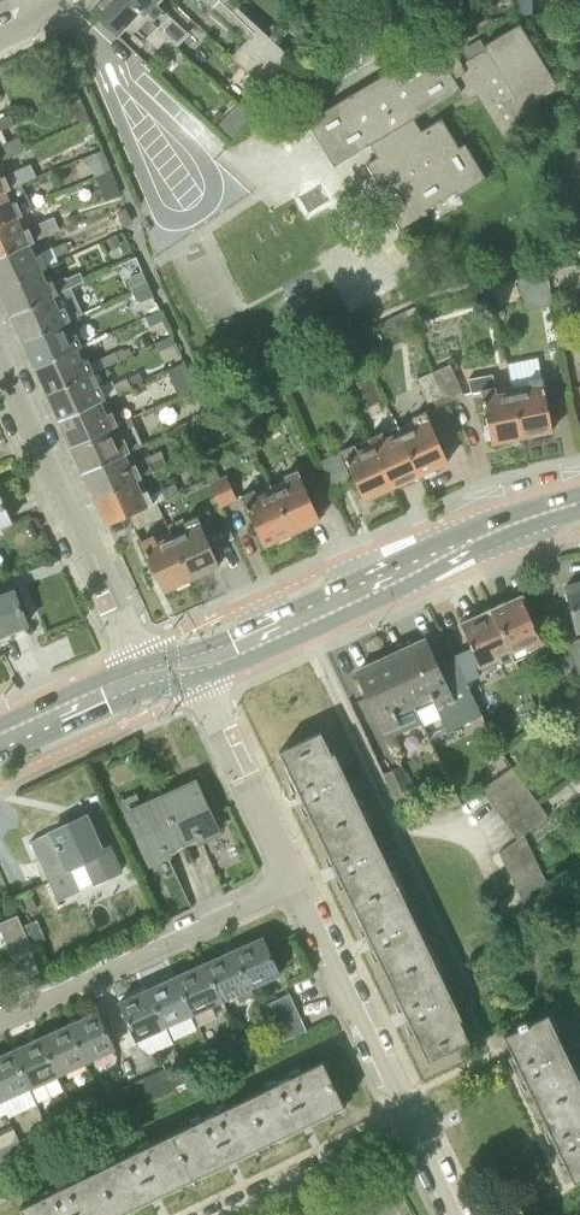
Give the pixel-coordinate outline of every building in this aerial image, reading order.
[(130,0),(99,0),(90,9),(118,36),(131,22),(158,48),(161,45),(169,36),(130,0)] [(169,36),(180,24),(158,3),(161,0),(130,0),(169,36)] [(247,40),(233,56),(264,85),(275,95),(302,65),(230,0),(205,0),(247,40)] [(559,87),(521,22),(484,44),(487,48),(463,62),(449,39),(439,44),(438,41),(308,117),(334,163),(371,141),(378,154),(367,161),(380,184),(388,180),(392,185),(380,192),(400,228),(428,212),(426,208),(457,189),(459,193),(486,177),(465,142),(451,150),(448,144),(456,140),(442,116),(422,128),(414,115),(460,88),(461,89),(463,88),(462,87),(472,81),(506,138),(544,117),(535,102),(559,87)] [(546,24),(546,37),(564,37),(564,24),(546,24)] [(62,66),(57,54),(46,59),(51,70),(62,66)] [(275,95),(264,85),(245,107),(255,116),(275,95)] [(78,122),(89,117),(91,116),(83,100),(82,100),(71,105),(78,122)] [(250,117),(237,105),(219,123),(232,135),(250,117)] [(0,118),(0,128),(11,123),(7,115),(0,118)] [(25,149),(18,136),(0,144),(0,159),(25,149)] [(22,182),(36,175),(30,162),(0,175),(0,191),(22,182)] [(105,201),(120,194),(110,170),(94,177),(105,201)] [(0,191),(0,223),(21,213),(33,208),(22,182),(0,191)] [(115,230),(123,226),(132,223),(126,207),(108,215),(115,230)] [(0,223),(0,255),(28,242),(59,228),(53,215),(27,226),(21,213),(0,223)] [(117,236),(105,241),(108,249),(121,243),(117,236)] [(0,255),(0,285),(1,286),(45,266),(47,265),(41,252),(34,255),(28,242),(0,255)] [(65,242),(51,248),(55,256),(68,250),(65,242)] [(45,266),(1,286),(12,312),(59,291),(54,282),(53,278),(51,279),(45,266)] [(574,289),(573,270),(556,270),(557,289),(574,289)] [(130,276),(129,280),(133,290),(148,283),(143,271),(130,276)] [(525,309),(553,302),(546,272),(517,279),(525,309)] [(65,279),(69,287),(70,286),(82,281),(78,273),(65,279)] [(154,295),(148,283),(133,290),(138,299),(142,301),(154,295)] [(59,291),(12,312),(24,339),(64,321),(69,319),(82,312),(70,286),(69,287),(59,291)] [(393,333),(412,325),(406,311),(387,319),(393,333)] [(64,321),(24,339),(36,365),(76,347),(81,345),(82,344),(76,331),(75,332),(70,334),(64,321)] [(351,354),(362,349),(355,335),(345,339),(351,354)] [(76,347),(36,365),(48,391),(88,373),(93,371),(94,370),(91,363),(88,357),(87,358),(82,360),(76,347)] [(114,353),(101,359),(104,366),(105,367),(118,361),(133,354),(130,347),(124,350),(123,349),(114,353)] [(185,361),(167,370),(173,383),(191,374),(185,361)] [(434,370),(447,401),(464,393),(451,363),(434,370)] [(447,401),(434,370),(417,378),(430,408),(447,401)] [(88,373),(48,391),(60,418),(100,400),(104,397),(106,397),(100,384),(98,384),(94,387),(88,373)] [(492,443),(523,437),(514,388),(498,391),(495,375),(469,380),(471,392),(482,390),(492,443)] [(514,388),(523,437),(553,431),(542,375),(528,378),(530,385),(514,388)] [(126,378),(113,384),(116,392),(129,386),(126,378)] [(100,400),(60,418),(72,444),(118,423),(112,410),(110,411),(106,413),(100,400)] [(400,430),(421,474),(449,461),(426,410),(413,416),(415,423),(400,430)] [(118,423),(72,444),(84,470),(123,452),(143,444),(132,418),(118,423)] [(383,430),(369,436),(370,438),(374,446),(393,486),(421,474),(400,430),(398,425),(384,432),(383,430)] [(356,442),(341,448),(364,499),(393,486),(374,446),(370,438),(357,444),(356,442)] [(123,452),(84,470),(96,497),(135,479),(166,465),(162,456),(149,462),(147,458),(129,466),(123,452)] [(334,489),(352,481),(339,452),(321,460),(334,489)] [(220,477),(215,466),(204,471),(219,507),(238,499),(228,474),(220,477)] [(271,488),(293,532),(320,519),(297,469),(284,475),(286,481),(271,488)] [(128,514),(154,502),(148,488),(141,492),(135,479),(96,497),(108,523),(128,514)] [(161,490),(164,498),(178,492),(174,484),(161,490)] [(293,532),(271,488),(257,495),(254,488),(241,494),(264,545),(293,532)] [(11,522),(0,497),(0,527),(11,522)] [(154,502),(128,514),(135,529),(163,516),(156,501),(154,502)] [(172,533),(192,577),(220,564),(212,546),(229,539),(224,525),(217,528),(208,510),(198,515),(184,521),(186,527),(172,533)] [(192,577),(172,533),(158,540),(155,535),(141,541),(163,590),(192,577)] [(565,585),(575,629),(579,628),(579,582),(565,585)] [(27,624),(14,590),(0,595),(0,635),(27,624)] [(492,609),(513,657),(514,660),(544,647),(521,596),(492,609)] [(473,648),(455,656),(466,682),(480,676),(475,665),(479,664),(480,665),(498,657),(501,662),(513,657),(492,609),(462,623),(473,648)] [(579,672),(579,638),(579,637),(564,644),(578,674),(579,672)] [(481,715),(466,682),(455,656),(454,654),(436,662),(426,640),(391,655),(421,721),(429,738),(481,715)] [(391,655),(356,671),(383,729),(386,737),(421,721),(391,655)] [(324,739),(283,759),(318,832),(363,810),(335,752),(331,753),(324,739)] [(397,801),(414,794),(401,766),(383,774),(397,801)] [(480,789),(492,805),(523,782),(511,766),(480,789)] [(195,782),(162,797),(181,839),(197,831),(200,838),(217,831),(195,782)] [(523,782),(492,805),(504,821),(535,798),(523,782)] [(181,839),(162,797),(129,812),(151,860),(165,854),(162,847),(181,839)] [(535,798),(504,821),(517,838),(548,815),(535,798)] [(398,884),(363,810),(318,832),(353,905),(398,884)] [(100,848),(86,816),(32,842),(48,877),(58,900),(79,890),(69,868),(83,861),(94,884),(123,870),(111,843),(100,848)] [(505,865),(532,851),(524,834),(517,840),(517,839),(499,852),(505,865)] [(511,878),(539,864),(532,851),(505,865),(511,878)] [(518,891),(545,877),(539,864),(511,878),(518,891)] [(518,891),(524,904),(552,890),(545,877),(518,891)] [(566,880),(552,890),(556,900),(571,889),(566,880)] [(398,884),(353,905),(388,978),(433,957),(398,884)] [(552,890),(524,904),(531,918),(556,900),(552,890)] [(19,915),(0,924),(0,927),(2,931),(12,955),(33,945),(32,943),(23,925),(19,915)] [(37,919),(23,925),(32,943),(45,937),(37,919)] [(263,936),(233,950),(250,986),(280,973),(263,936)] [(250,986),(233,950),(206,962),(223,998),(236,992),(240,1000),(254,994),(250,986)] [(433,957),(388,978),(424,1052),(465,1032),(459,1019),(462,1017),(433,957)] [(223,998),(206,962),(175,976),(192,1012),(223,998)] [(192,1012),(175,976),(148,988),(164,1025),(192,1012)] [(164,1025),(148,988),(120,1001),(136,1038),(164,1025)] [(270,1017),(294,1005),(289,994),(264,1005),(270,1017)] [(275,1029),(300,1017),(294,1005),(270,1017),(275,1029)] [(99,1011),(68,1025),(86,1062),(116,1048),(99,1011)] [(579,1091),(579,1079),(548,1013),(529,1022),(527,1019),(517,1024),(519,1027),(504,1034),(540,1110),(579,1091)] [(300,1017),(275,1029),(281,1041),(305,1029),(300,1017)] [(86,1062),(68,1025),(40,1038),(57,1075),(86,1062)] [(57,1075),(40,1038),(14,1049),(31,1088),(57,1075)] [(14,1049),(0,1056),(0,1097),(2,1101),(31,1088),(14,1049)] [(181,1059),(164,1067),(174,1087),(190,1079),(181,1059)] [(247,1096),(269,1142),(344,1105),(322,1060),(247,1096)] [(177,1093),(174,1087),(164,1067),(152,1073),(164,1099),(177,1093)] [(164,1099),(152,1073),(140,1079),(152,1104),(164,1099)] [(152,1104),(140,1079),(129,1084),(142,1109),(152,1104)] [(142,1109),(129,1084),(118,1089),(120,1094),(128,1109),(130,1115),(142,1109)] [(540,1110),(574,1181),(579,1178),(579,1091),(540,1110)] [(128,1109),(120,1094),(104,1102),(111,1117),(128,1109)] [(269,1142),(247,1096),(172,1133),(193,1178),(269,1142)] [(111,1117),(104,1102),(87,1110),(94,1125),(111,1117)] [(0,1149),(0,1161),(3,1166),(27,1155),(55,1143),(47,1126),(20,1139),(0,1149)] [(20,1139),(15,1129),(0,1136),(0,1149),(20,1139)] [(96,1169),(118,1214),(193,1178),(172,1133),(96,1169)] [(27,1155),(3,1166),(7,1176),(32,1165),(27,1155)] [(118,1214),(96,1169),(20,1206),(25,1214),(117,1214),(118,1214)]
